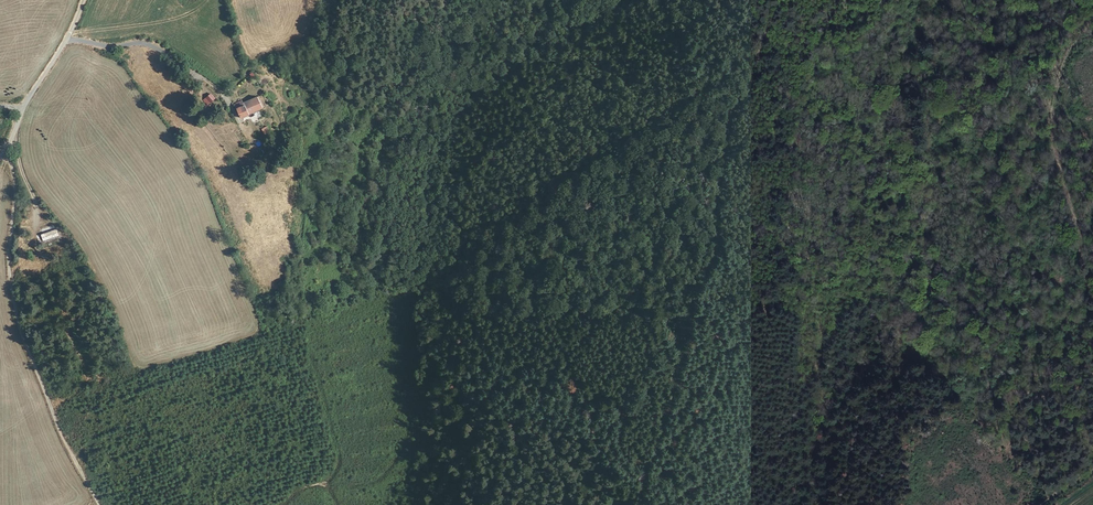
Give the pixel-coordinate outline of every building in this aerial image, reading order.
[(257,96),(243,103),(244,105),(236,109),(241,118),(263,108),(257,96)] [(244,105),(243,103),(242,101),(234,105),(236,109),(244,105)] [(266,126),(260,129),(263,135),(269,132),(266,126)] [(48,241),(62,235),(60,230),(56,232),(54,228),(44,232),(48,241)]
